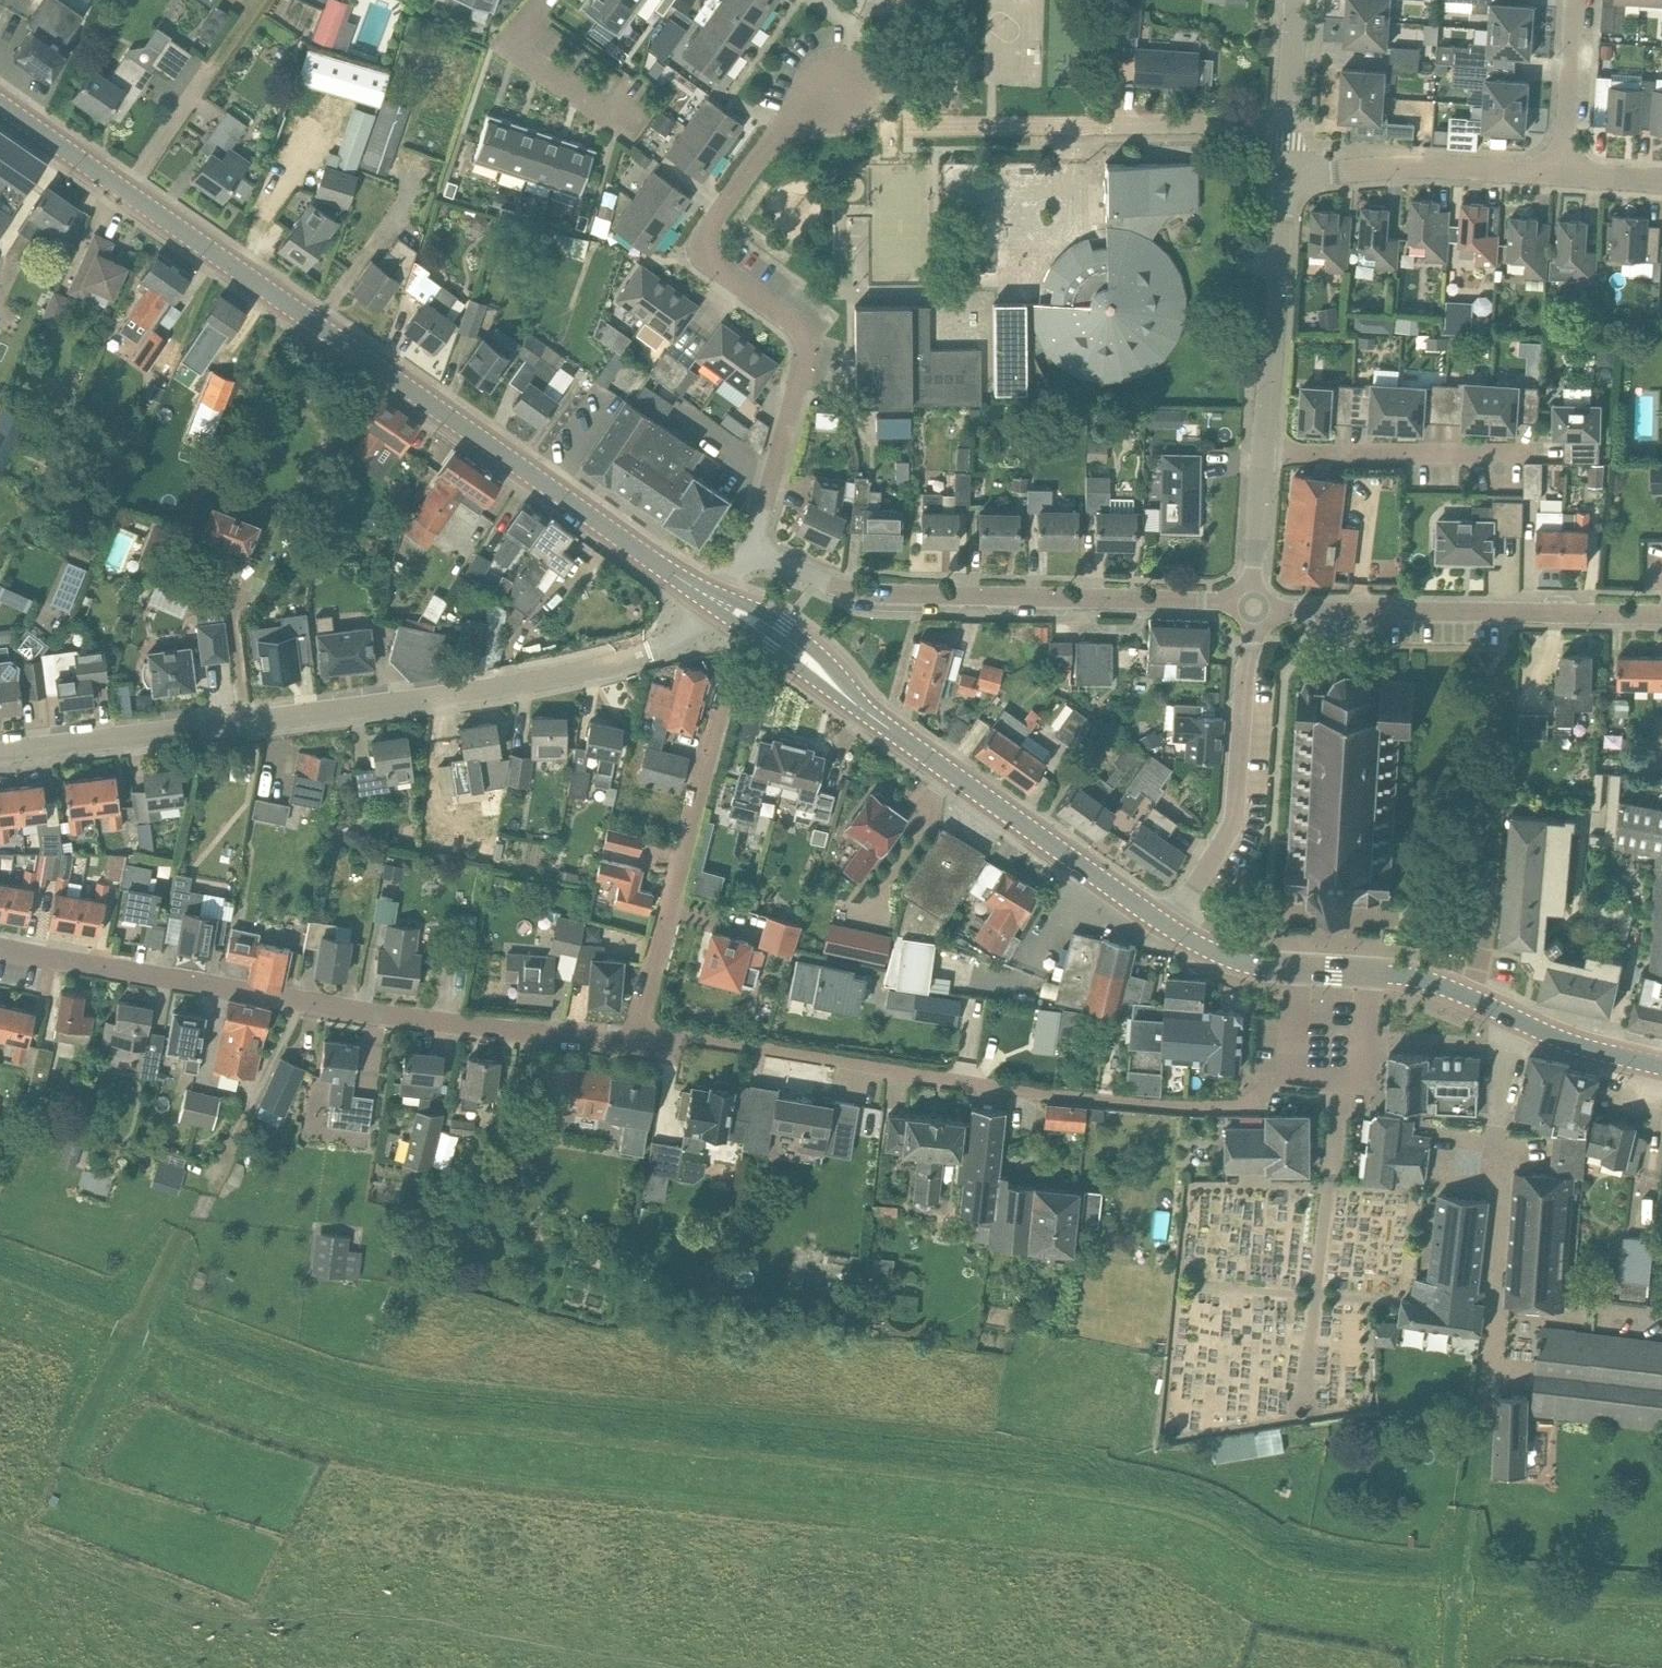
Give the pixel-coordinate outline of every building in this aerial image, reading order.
[(29,21),(35,25),(14,55),(48,79),(68,50),(62,46),(83,11),(65,0),(43,0),(29,21)] [(331,47),(347,3),(339,0),(328,0),(314,41),(331,47)] [(477,4),(483,7),(485,8),(490,9),(493,10),(492,12),(494,12),(498,0),(464,0),(477,4)] [(618,0),(584,0),(579,7),(580,8),(581,7),(618,34),(618,35),(619,36),(636,13),(618,0)] [(645,0),(618,0),(636,13),(645,0)] [(667,0),(661,0),(655,9),(663,15),(672,3),(667,0)] [(673,4),(692,18),(703,2),(700,0),(676,0),(673,4)] [(760,25),(725,0),(722,0),(703,26),(740,53),(760,25)] [(760,25),(778,0),(725,0),(760,25)] [(1347,18),(1390,21),(1391,0),(1348,0),(1347,18)] [(1533,31),(1535,5),(1488,2),(1488,0),(1442,0),(1473,2),(1472,11),(1492,13),(1491,28),(1533,31)] [(1120,2),(1117,34),(1137,36),(1139,36),(1141,3),(1120,2)] [(1617,4),(1604,3),(1602,29),(1615,30),(1617,4)] [(212,40),(229,13),(214,4),(197,31),(212,40)] [(486,18),(490,9),(485,8),(483,7),(477,4),(473,13),(486,18)] [(1388,47),(1390,21),(1347,18),(1345,44),(1388,47)] [(740,53),(703,26),(683,54),(720,80),(740,53)] [(1455,50),(1454,63),(1484,66),(1484,54),(1531,57),(1533,31),(1491,28),(1490,43),(1470,41),(1469,51),(1455,50)] [(641,34),(635,29),(626,41),(632,46),(641,34)] [(658,34),(650,47),(666,58),(675,45),(658,34)] [(108,80),(93,69),(86,78),(73,96),(105,118),(112,107),(123,115),(135,97),(152,75),(151,74),(156,67),(172,78),(190,53),(170,38),(162,50),(151,44),(131,48),(126,56),(108,80)] [(1601,58),(1611,58),(1613,44),(1602,44),(1601,58)] [(628,53),(617,45),(611,54),(622,61),(628,53)] [(1392,46),(1391,59),(1420,61),(1421,48),(1392,46)] [(1198,52),(1136,48),(1135,60),(1134,82),(1164,84),(1164,82),(1172,83),(1171,90),(1195,92),(1196,81),(1209,82),(1211,59),(1197,58),(1198,52)] [(1419,75),(1420,61),(1391,59),(1390,73),(1419,75)] [(658,60),(648,72),(656,78),(665,66),(658,60)] [(287,95),(371,119),(380,88),(296,63),(287,95)] [(1436,74),(1448,74),(1448,63),(1437,63),(1436,74)] [(1487,87),(1486,104),(1528,107),(1530,81),(1488,78),(1488,79),(1483,78),(1484,66),(1454,63),(1453,85),(1487,87)] [(1344,68),(1342,94),(1384,97),(1386,71),(1344,68)] [(1643,88),(1642,88),(1612,86),(1613,77),(1598,76),(1595,124),(1608,125),(1608,129),(1613,129),(1615,132),(1622,133),(1625,130),(1640,131),(1640,127),(1643,88)] [(1656,88),(1657,80),(1643,79),(1642,88),(1643,88),(1640,127),(1640,131),(1641,131),(1641,127),(1653,128),(1653,132),(1657,132),(1660,135),(1661,135),(1661,89),(1656,88)] [(1384,97),(1342,94),(1340,120),(1379,122),(1377,139),(1387,140),(1388,135),(1415,137),(1415,124),(1389,121),(1389,118),(1387,113),(1383,113),(1384,97)] [(707,98),(694,116),(687,126),(723,152),(743,124),(707,98)] [(384,99),(367,145),(394,155),(410,108),(384,99)] [(1526,133),(1528,107),(1486,104),(1485,120),(1451,116),(1450,129),(1449,145),(1449,147),(1478,149),(1479,129),(1526,133)] [(248,123),(227,108),(205,139),(215,147),(194,178),(223,198),(227,192),(243,202),(255,185),(239,175),(250,160),(231,148),(248,123)] [(651,126),(666,136),(676,122),(662,111),(651,126)] [(472,160),(499,169),(514,122),(487,113),(487,114),(488,115),(473,159),(472,159),(472,160)] [(499,169),(526,178),(542,131),(514,122),(499,169)] [(703,180),(723,152),(687,126),(667,154),(703,180)] [(1436,144),(1449,145),(1450,129),(1437,128),(1436,144)] [(9,220),(14,212),(13,212),(24,197),(29,189),(28,189),(47,162),(0,130),(0,233),(9,220)] [(526,178),(553,187),(569,140),(542,131),(526,178)] [(596,149),(569,140),(553,187),(580,197),(581,195),(579,195),(594,150),(596,151),(596,149)] [(355,173),(358,161),(338,153),(330,150),(326,164),(324,164),(314,196),(318,198),(315,203),(313,202),(299,222),(298,221),(279,247),(306,266),(327,235),(326,235),(344,207),(347,208),(358,174),(355,173)] [(635,160),(648,169),(654,161),(642,152),(635,160)] [(1198,163),(1106,164),(1107,246),(1092,248),(1089,237),(1069,246),(1050,265),(1042,285),(1053,287),(1051,303),(994,304),(995,392),(1027,391),(1026,358),(1043,346),(1044,347),(1059,364),(1079,376),(1101,381),(1124,380),(1145,372),(1164,358),(1177,339),(1185,318),(1186,295),(1180,273),(1168,253),(1151,238),(1170,210),(1198,210),(1198,163)] [(654,171),(633,199),(670,225),(690,198),(654,171)] [(453,197),(457,183),(448,180),(443,194),(453,197)] [(77,207),(48,186),(35,204),(29,213),(31,214),(20,229),(33,239),(44,223),(59,233),(77,207)] [(650,253),(670,225),(633,199),(613,226),(650,253)] [(1440,201),(1413,199),(1409,241),(1428,243),(1427,260),(1447,262),(1451,210),(1450,210),(1450,215),(1439,214),(1440,201)] [(1372,207),(1363,207),(1359,258),(1365,264),(1377,265),(1377,267),(1398,269),(1400,238),(1388,237),(1390,208),(1387,208),(1387,206),(1384,202),(1375,202),(1372,205),(1372,207)] [(1490,205),(1463,203),(1460,246),(1477,247),(1476,264),(1497,265),(1499,235),(1487,234),(1490,205)] [(603,206),(600,218),(611,221),(614,209),(603,206)] [(512,220),(515,210),(501,207),(499,216),(512,220)] [(1338,240),(1340,211),(1314,209),(1311,252),(1328,255),(1327,270),(1349,272),(1350,241),(1338,240)] [(528,214),(515,210),(512,220),(526,223),(528,214)] [(478,214),(474,218),(473,223),(476,228),(482,229),(487,226),(488,220),(484,215),(478,214)] [(585,230),(588,216),(579,214),(575,227),(585,230)] [(1649,217),(1616,215),(1613,258),(1659,262),(1661,226),(1648,225),(1649,217)] [(1538,218),(1512,216),(1509,259),(1527,260),(1526,278),(1528,278),(1546,279),(1548,248),(1536,247),(1538,218)] [(504,219),(502,227),(518,231),(520,224),(504,219)] [(1588,221),(1561,220),(1558,262),(1577,264),(1575,281),(1596,283),(1598,251),(1586,250),(1588,221)] [(114,242),(95,233),(68,291),(88,301),(95,288),(112,296),(126,266),(107,257),(114,242)] [(587,239),(562,233),(557,250),(583,256),(587,239)] [(416,251),(398,237),(377,265),(372,261),(361,276),(363,277),(354,291),(378,308),(391,291),(398,283),(404,287),(403,289),(404,289),(416,251)] [(191,274),(159,252),(141,278),(151,285),(131,314),(149,326),(168,298),(173,301),(191,274)] [(616,299),(644,319),(669,284),(642,264),(616,299)] [(1546,290),(1546,279),(1528,278),(1527,288),(1546,290)] [(669,284),(644,319),(673,341),(699,305),(669,284)] [(424,303),(406,328),(435,349),(453,324),(442,316),(456,298),(442,286),(427,305),(424,303)] [(69,298),(54,290),(43,315),(58,322),(69,298)] [(246,311),(221,294),(202,322),(204,323),(187,348),(206,361),(223,335),(227,338),(246,311)] [(486,304),(470,299),(460,330),(475,335),(486,304)] [(1449,323),(1473,322),(1472,299),(1448,300),(1449,323)] [(911,305),(855,306),(855,307),(856,307),(856,403),(856,405),(981,403),(981,348),(930,349),(929,305),(911,306),(911,305)] [(1324,331),(1342,327),(1337,306),(1319,310),(1324,331)] [(1357,314),(1355,329),(1392,332),(1393,316),(1357,314)] [(1421,334),(1422,316),(1404,315),(1403,333),(1421,334)] [(1491,332),(1491,316),(1476,316),(1476,332),(1491,332)] [(1562,322),(1545,321),(1544,336),(1561,337),(1562,322)] [(749,342),(722,322),(696,356),(724,377),(749,342)] [(462,368),(489,388),(509,360),(513,361),(520,343),(496,326),(485,341),(483,339),(462,368)] [(606,340),(621,351),(630,339),(615,328),(606,340)] [(154,329),(134,360),(148,369),(169,339),(154,329)] [(556,401),(574,375),(561,365),(559,368),(553,363),(543,357),(550,349),(528,332),(518,355),(525,360),(508,382),(522,392),(513,404),(540,424),(553,406),(556,401)] [(1453,346),(1464,347),(1465,335),(1454,334),(1453,346)] [(1359,348),(1375,348),(1376,337),(1360,337),(1359,348)] [(1449,338),(1427,338),(1427,349),(1449,350),(1449,338)] [(1542,341),(1527,338),(1522,355),(1537,359),(1542,341)] [(724,377),(753,399),(779,363),(749,342),(724,377)] [(1615,344),(1600,344),(1599,363),(1615,364),(1615,344)] [(1637,344),(1626,344),(1626,353),(1637,353),(1637,344)] [(660,381),(677,358),(665,350),(663,354),(655,364),(649,372),(660,381)] [(660,381),(663,383),(673,390),(674,388),(690,367),(677,358),(660,381)] [(690,367),(674,388),(683,394),(698,373),(690,367)] [(235,380),(215,372),(186,443),(206,451),(225,404),(235,380)] [(647,381),(637,392),(662,416),(672,404),(647,381)] [(1353,385),(1351,420),(1366,421),(1366,417),(1371,418),(1371,428),(1397,430),(1400,385),(1367,382),(1366,386),(1353,385)] [(1447,384),(1444,418),(1459,420),(1459,416),(1465,416),(1464,427),(1490,429),(1493,384),(1460,382),(1460,385),(1447,384)] [(1400,385),(1397,430),(1423,432),(1425,416),(1430,416),(1430,417),(1444,418),(1447,384),(1432,383),(1432,387),(1400,385)] [(1351,420),(1353,385),(1339,384),(1339,388),(1304,385),(1301,430),(1330,432),(1331,417),(1337,418),(1337,419),(1351,420)] [(1493,384),(1490,429),(1517,431),(1517,417),(1523,418),(1523,421),(1539,422),(1541,387),(1493,384)] [(368,429),(349,456),(367,469),(385,442),(400,452),(419,425),(383,400),(365,426),(368,429)] [(696,446),(675,432),(627,400),(583,465),(662,518),(661,519),(663,520),(696,542),(698,543),(699,542),(699,541),(708,527),(709,527),(716,517),(716,516),(727,499),(728,499),(729,498),(690,472),(703,452),(695,447),(696,446)] [(3,469),(27,413),(4,403),(0,411),(0,467),(3,469)] [(1566,442),(1565,462),(1600,463),(1601,404),(1556,403),(1555,436),(1569,436),(1569,442),(1566,442)] [(971,407),(971,420),(981,419),(980,407),(971,407)] [(1092,407),(1091,423),(1114,425),(1115,408),(1092,407)] [(1163,408),(1163,421),(1181,421),(1181,409),(1181,408),(1163,408)] [(877,415),(877,435),(909,435),(909,415),(877,415)] [(741,439),(761,453),(769,425),(757,417),(750,427),(741,439)] [(741,439),(750,427),(739,420),(731,432),(741,439)] [(1089,457),(1106,458),(1106,438),(1089,438),(1089,457)] [(455,449),(442,467),(440,471),(444,474),(417,515),(441,530),(462,498),(481,511),(489,499),(501,482),(455,449)] [(954,452),(953,471),(971,471),(971,452),(954,452)] [(1162,453),(1161,508),(1161,530),(1199,531),(1200,454),(1162,453)] [(897,461),(897,482),(909,482),(909,461),(897,461)] [(1543,497),(1543,462),(1526,462),(1525,497),(1543,497)] [(1652,493),(1661,493),(1661,463),(1652,463),(1652,493)] [(1589,487),(1604,487),(1605,464),(1590,464),(1589,487)] [(955,472),(955,506),(970,506),(971,472),(955,472)] [(1347,481),(1345,480),(1296,474),(1283,574),(1334,580),(1347,481)] [(854,500),(854,481),(847,480),(815,475),(812,496),(810,502),(809,501),(796,529),(815,538),(816,538),(826,542),(826,543),(827,543),(831,545),(840,525),(844,518),(839,515),(842,511),(844,498),(854,500)] [(1088,475),(1087,490),(1087,513),(1097,513),(1096,545),(1134,546),(1135,513),(1109,512),(1110,491),(1110,476),(1088,475)] [(870,478),(855,476),(854,481),(854,500),(854,502),(869,503),(870,478)] [(1027,477),(1014,476),(1013,491),(1026,490),(1027,477)] [(414,488),(399,480),(394,490),(409,498),(411,495),(414,488)] [(1038,544),(1076,545),(1077,511),(1052,510),(1053,489),(1029,488),(1028,512),(1039,512),(1038,544)] [(922,544),(957,544),(958,511),(942,511),(942,494),(923,493),(922,544)] [(1439,519),(1438,560),(1443,560),(1443,564),(1459,564),(1459,561),(1494,561),(1495,530),(1524,531),(1525,500),(1494,500),(1493,521),(1439,519)] [(524,542),(530,546),(548,518),(525,502),(506,529),(510,532),(495,554),(509,564),(524,542)] [(117,516),(130,520),(134,508),(121,503),(117,516)] [(206,521),(197,544),(199,549),(219,556),(223,554),(228,542),(248,549),(258,522),(255,521),(255,519),(254,514),(245,511),(241,514),(240,515),(213,505),(206,521)] [(899,545),(900,545),(901,510),(864,509),(863,544),(879,544),(879,540),(899,540),(899,545)] [(1564,511),(1550,511),(1539,510),(1537,562),(1563,563),(1564,529),(1564,528),(1564,511)] [(26,526),(36,531),(44,516),(34,511),(26,526)] [(1564,529),(1563,563),(1589,564),(1590,511),(1580,511),(1579,529),(1564,529)] [(981,512),(980,543),(1017,544),(1018,514),(981,512)] [(515,605),(505,618),(501,638),(510,639),(526,613),(528,615),(545,591),(537,585),(551,564),(564,573),(575,558),(564,550),(565,548),(564,547),(574,533),(561,525),(551,517),(550,516),(548,518),(530,546),(535,550),(519,572),(510,602),(515,605)] [(154,527),(141,554),(155,560),(168,533),(154,527)] [(68,551),(89,560),(98,539),(78,530),(68,551)] [(478,553),(465,576),(478,583),(491,560),(478,553)] [(72,561),(54,604),(68,610),(86,567),(72,561)] [(203,579),(180,570),(164,564),(158,580),(196,596),(203,579)] [(454,638),(452,648),(463,649),(461,670),(467,671),(483,672),(483,670),(483,669),(495,668),(495,666),(499,666),(501,665),(501,663),(501,662),(502,656),(502,653),(503,651),(504,648),(507,643),(510,639),(501,638),(505,618),(507,609),(504,608),(489,601),(487,618),(467,616),(464,639),(454,638)] [(224,615),(195,603),(203,662),(229,659),(224,615)] [(251,641),(256,680),(291,675),(289,662),(304,661),(299,613),(273,616),(275,638),(251,641)] [(332,614),(317,616),(318,635),(323,671),(355,667),(355,672),(371,669),(371,665),(374,665),(370,627),(334,632),(332,614)] [(1208,621),(1150,618),(1147,675),(1164,676),(1164,679),(1175,680),(1175,677),(1205,678),(1206,662),(1207,662),(1208,621)] [(406,625),(399,623),(390,659),(410,681),(446,677),(451,653),(452,648),(454,638),(455,634),(406,623),(406,625)] [(1036,628),(1036,642),(1049,642),(1049,628),(1036,628)] [(14,644),(12,629),(0,631),(0,646),(14,644)] [(921,637),(912,668),(943,676),(951,645),(921,637)] [(1076,683),(1096,683),(1112,683),(1112,661),(1112,642),(1096,642),(1096,641),(1076,641),(1076,683)] [(1071,642),(1049,642),(1049,678),(1071,677),(1071,642)] [(190,645),(148,650),(149,661),(145,661),(144,662),(143,667),(142,672),(143,677),(145,682),(148,686),(149,685),(153,685),(154,693),(195,688),(190,645)] [(77,649),(54,651),(57,676),(60,705),(93,700),(90,677),(106,675),(104,649),(78,652),(77,649)] [(1559,672),(1557,725),(1575,725),(1575,709),(1593,709),(1593,691),(1591,691),(1592,655),(1564,654),(1563,672),(1559,672)] [(1650,687),(1651,656),(1619,656),(1619,686),(1650,687)] [(1650,687),(1661,687),(1661,657),(1651,656),(1650,687)] [(0,657),(0,711),(23,708),(19,675),(19,663),(10,657),(0,658),(0,657)] [(43,659),(24,661),(28,696),(48,693),(43,659)] [(962,673),(959,682),(977,687),(997,693),(1003,669),(983,663),(979,678),(962,673)] [(670,698),(702,707),(710,678),(706,671),(679,664),(673,687),(654,682),(647,703),(645,712),(655,715),(656,715),(665,717),(670,698)] [(904,700),(918,704),(934,708),(943,676),(912,668),(904,700)] [(1340,899),(1382,901),(1385,901),(1386,894),(1393,895),(1393,890),(1390,890),(1391,872),(1393,873),(1393,868),(1392,868),(1392,855),(1394,855),(1394,851),(1393,851),(1393,838),(1395,839),(1395,834),(1394,834),(1394,821),(1396,822),(1396,817),(1395,817),(1396,787),(1398,787),(1398,783),(1397,783),(1397,770),(1399,770),(1399,766),(1398,766),(1399,753),(1400,753),(1400,749),(1399,749),(1400,736),(1401,736),(1401,732),(1414,733),(1417,680),(1383,678),(1383,685),(1370,684),(1367,678),(1358,672),(1347,671),(1337,676),(1331,685),(1331,691),(1319,690),(1316,680),(1307,680),(1303,689),(1299,689),(1298,694),(1300,694),(1298,726),(1296,726),(1296,730),(1298,730),(1297,743),(1295,743),(1295,747),(1297,747),(1296,760),(1294,760),(1294,764),(1296,764),(1295,777),(1293,777),(1293,781),(1295,781),(1293,811),(1291,811),(1291,815),(1293,815),(1292,828),(1290,828),(1290,832),(1292,832),(1291,845),(1289,845),(1289,849),(1291,849),(1290,862),(1288,862),(1288,866),(1290,866),(1289,884),(1286,884),(1285,888),(1293,889),(1292,896),(1340,899)] [(116,683),(117,715),(131,714),(130,682),(116,683)] [(977,687),(959,682),(957,691),(975,696),(977,687)] [(151,698),(145,693),(136,694),(138,708),(152,707),(151,698)] [(650,736),(663,740),(668,724),(695,732),(702,707),(670,698),(665,717),(656,715),(655,715),(650,736)] [(1630,699),(1619,699),(1619,716),(1630,717),(1630,699)] [(1186,757),(1220,760),(1223,718),(1189,715),(1190,703),(1175,702),(1172,737),(1187,738),(1186,757)] [(1005,709),(994,725),(992,724),(974,750),(1001,768),(1040,714),(1032,708),(1025,716),(1020,712),(1017,717),(1005,709)] [(1549,713),(1521,713),(1520,737),(1548,737),(1549,713)] [(1001,768),(1028,788),(1046,762),(1042,759),(1049,749),(1027,733),(1041,715),(1040,714),(1001,768)] [(566,716),(532,716),(532,751),(551,751),(551,756),(564,756),(564,741),(566,741),(566,716)] [(755,743),(761,723),(738,717),(733,737),(755,743)] [(622,727),(591,721),(586,750),(601,753),(595,783),(609,786),(606,803),(614,805),(618,788),(609,786),(615,756),(616,756),(622,727)] [(495,722),(461,727),(465,757),(452,759),(455,780),(440,783),(443,795),(483,788),(480,769),(502,765),(495,722)] [(1079,738),(1061,726),(1056,733),(1074,746),(1079,738)] [(1149,750),(1162,742),(1155,730),(1141,738),(1149,750)] [(411,763),(407,736),(373,741),(377,768),(356,771),(359,795),(391,790),(390,784),(414,780),(411,763)] [(663,740),(650,736),(646,746),(638,779),(680,789),(688,757),(660,750),(663,740)] [(766,778),(783,783),(794,740),(781,737),(778,740),(774,739),(762,736),(752,773),(747,772),(741,795),(735,794),(731,809),(756,816),(766,778)] [(794,740),(783,783),(800,787),(795,806),(813,810),(812,816),(828,820),(835,795),(814,789),(823,756),(810,753),(811,749),(806,747),(807,743),(794,740)] [(1074,783),(1056,808),(1097,837),(1115,810),(1101,801),(1108,791),(1109,792),(1112,787),(1113,788),(1125,771),(1132,775),(1144,757),(1127,745),(1114,764),(1116,765),(1106,780),(1099,776),(1095,782),(1093,780),(1086,791),(1074,783)] [(336,759),(299,751),(295,771),(294,771),(288,799),(320,806),(326,777),(332,779),(336,759)] [(532,755),(510,751),(505,783),(526,786),(532,755)] [(1165,788),(1161,786),(1172,769),(1160,760),(1156,764),(1148,758),(1126,789),(1136,795),(1139,790),(1156,801),(1165,788)] [(207,781),(229,782),(229,761),(207,761),(207,781)] [(179,766),(144,771),(146,790),(134,791),(137,820),(160,817),(159,805),(183,801),(182,788),(179,766)] [(590,772),(572,769),(567,794),(585,798),(590,772)] [(338,786),(353,784),(351,771),(340,773),(338,786)] [(1605,772),(1596,771),(1593,809),(1602,809),(1605,772)] [(1661,976),(1661,977),(1661,807),(1621,799),(1624,774),(1611,773),(1606,835),(1591,834),(1591,842),(1616,844),(1659,852),(1652,974),(1661,976)] [(116,774),(90,777),(95,812),(110,810),(112,828),(123,827),(116,774)] [(80,814),(95,812),(90,777),(65,781),(72,833),(82,831),(80,814)] [(1523,780),(1519,777),(1515,778),(1512,781),(1513,786),(1516,788),(1521,788),(1524,784),(1523,780)] [(43,783),(18,786),(22,821),(38,819),(42,853),(57,854),(63,854),(62,841),(59,823),(48,824),(43,783)] [(22,821),(18,786),(0,788),(0,842),(10,840),(8,823),(22,821)] [(864,842),(844,869),(860,881),(893,835),(905,818),(887,805),(887,804),(885,802),(886,801),(885,797),(884,796),(880,792),(875,792),(873,794),(871,792),(845,828),(864,842)] [(267,800),(257,799),(255,811),(264,813),(267,800)] [(1148,869),(1164,880),(1166,877),(1185,851),(1166,838),(1177,822),(1153,805),(1123,847),(1150,866),(1148,869)] [(1505,909),(1502,942),(1523,944),(1523,951),(1522,955),(1530,956),(1535,963),(1564,942),(1558,935),(1548,943),(1547,940),(1549,909),(1567,910),(1574,825),(1577,826),(1578,815),(1567,815),(1567,818),(1513,813),(1513,814),(1509,858),(1507,879),(1505,909)] [(138,822),(141,845),(152,843),(149,820),(138,822)] [(643,837),(607,827),(603,844),(639,854),(643,837)] [(899,933),(890,984),(927,989),(934,938),(933,938),(984,857),(983,856),(982,856),(967,847),(967,846),(957,840),(941,831),(941,830),(939,829),(900,891),(909,897),(899,933)] [(350,830),(345,833),(344,839),(347,844),(355,845),(360,842),(361,836),(358,831),(350,830)] [(815,831),(813,837),(818,846),(824,847),(828,834),(815,831)] [(72,840),(62,841),(63,854),(73,853),(72,840)] [(501,861),(504,843),(496,842),(493,859),(501,861)] [(372,866),(381,868),(384,855),(370,852),(368,858),(372,866)] [(47,877),(52,878),(57,854),(42,853),(42,854),(31,853),(27,869),(26,869),(23,887),(8,884),(2,917),(28,922),(34,888),(45,890),(47,877)] [(66,894),(74,853),(73,853),(63,854),(57,854),(52,878),(57,879),(49,925),(74,930),(80,897),(66,894)] [(126,855),(120,880),(118,888),(127,892),(123,913),(124,913),(123,919),(124,919),(135,921),(136,921),(137,916),(154,919),(159,892),(147,890),(151,868),(135,864),(139,853),(126,855)] [(120,880),(126,855),(111,854),(107,877),(120,880)] [(602,859),(598,878),(620,883),(615,903),(647,912),(652,892),(638,888),(643,869),(636,867),(602,859)] [(1038,890),(987,859),(969,889),(995,905),(987,918),(975,937),(1001,952),(1009,958),(1021,938),(1012,933),(1038,890)] [(401,865),(385,862),(382,876),(398,879),(401,865)] [(691,889),(718,895),(724,873),(697,866),(691,889)] [(556,878),(577,882),(579,873),(558,869),(556,878)] [(497,871),(495,879),(509,881),(510,873),(497,871)] [(174,887),(168,915),(183,917),(178,948),(210,953),(212,941),(223,942),(227,918),(231,919),(234,901),(223,899),(220,917),(216,916),(217,915),(201,912),(204,892),(203,892),(189,890),(192,876),(177,873),(174,887)] [(80,897),(74,930),(100,934),(109,884),(98,882),(95,900),(80,897)] [(2,917),(8,884),(0,883),(0,917),(2,917)] [(395,918),(397,896),(375,895),(373,917),(395,918)] [(1635,910),(1584,898),(1581,910),(1622,919),(1618,937),(1628,939),(1635,910)] [(803,923),(769,914),(761,944),(794,953),(803,923)] [(585,921),(557,916),(549,950),(577,955),(585,921)] [(159,945),(165,922),(151,919),(145,942),(159,945)] [(320,947),(316,971),(345,976),(351,941),(335,938),(337,925),(310,920),(306,945),(320,947)] [(841,954),(847,925),(830,922),(824,951),(841,954)] [(416,928),(388,925),(385,951),(380,950),(375,984),(416,989),(420,955),(413,954),(416,928)] [(585,925),(584,941),(600,941),(600,925),(585,925)] [(232,935),(227,957),(253,963),(249,980),(283,987),(291,950),(259,943),(261,933),(233,927),(232,935)] [(1058,1001),(1118,1015),(1131,973),(1136,951),(1138,951),(1138,949),(1136,949),(1137,946),(1105,937),(1105,938),(1075,930),(1070,948),(1064,946),(1060,961),(1067,963),(1058,1001)] [(892,935),(873,931),(867,960),(886,964),(892,935)] [(712,932),(701,973),(743,985),(744,983),(754,986),(759,966),(751,964),(754,949),(748,948),(750,942),(712,932)] [(1535,963),(1534,971),(1539,972),(1545,973),(1540,995),(1553,998),(1573,1002),(1600,1009),(1611,1011),(1613,1011),(1617,989),(1624,958),(1596,951),(1594,962),(1586,960),(1556,953),(1554,951),(1565,943),(1564,942),(1535,963)] [(580,943),(573,976),(591,977),(588,1003),(619,1005),(623,960),(603,958),(604,945),(580,943)] [(518,980),(517,997),(551,1000),(555,955),(508,952),(506,979),(518,980)] [(873,976),(798,961),(790,995),(792,996),(792,994),(797,995),(797,997),(808,999),(808,997),(813,998),(813,1000),(814,1000),(815,998),(834,1002),(833,1004),(835,1005),(835,1003),(859,1008),(864,986),(870,987),(873,976)] [(1135,1001),(1141,1002),(1141,1000),(1151,1001),(1156,979),(1131,973),(1118,1015),(1118,1016),(1134,1015),(1135,1001)] [(1661,976),(1652,974),(1644,973),(1640,992),(1638,991),(1630,1026),(1661,1033),(1661,977),(1661,976)] [(1141,1000),(1141,1002),(1173,1004),(1205,1007),(1207,979),(1169,976),(1167,1002),(1151,1001),(1141,1000)] [(62,991),(54,1038),(89,1044),(94,1014),(81,1013),(83,1003),(85,1004),(87,995),(62,991)] [(915,991),(912,1009),(911,1015),(954,1021),(958,998),(915,991)] [(225,1021),(214,1068),(254,1077),(265,1030),(270,1008),(230,999),(225,1021)] [(153,1007),(119,1001),(115,1022),(107,1020),(103,1042),(144,1049),(145,1041),(147,1041),(153,1007)] [(1165,1059),(1169,1059),(1171,1036),(1173,1004),(1141,1002),(1135,1001),(1134,1015),(1128,1091),(1162,1094),(1165,1059)] [(0,1003),(0,1036),(2,1037),(10,1006),(0,1003)] [(1060,1034),(1063,1007),(1058,1006),(1051,1005),(1044,1004),(1042,1004),(1038,1031),(1060,1034)] [(1205,1007),(1173,1004),(1171,1036),(1181,1037),(1181,1038),(1215,1041),(1223,1042),(1224,1037),(1237,1039),(1236,1042),(1243,1042),(1245,1015),(1244,1015),(1240,1010),(1205,1007)] [(24,1060),(21,1073),(31,1075),(38,1047),(28,1044),(35,1012),(10,1006),(2,1037),(17,1040),(13,1058),(24,1060)] [(1063,1019),(1062,1025),(1060,1038),(1061,1038),(1076,1040),(1081,1011),(1065,1008),(1063,1019)] [(204,1016),(175,1010),(168,1049),(189,1053),(186,1069),(199,1071),(203,1051),(198,1050),(204,1016)] [(767,1028),(761,1026),(758,1035),(764,1037),(767,1028)] [(1171,1036),(1169,1059),(1175,1059),(1207,1062),(1207,1066),(1241,1068),(1243,1042),(1236,1042),(1237,1039),(1224,1037),(1223,1042),(1215,1041),(1181,1038),(1181,1037),(1171,1036)] [(359,1044),(325,1040),(320,1075),(333,1077),(330,1102),(341,1103),(338,1126),(369,1130),(371,1119),(354,1117),(356,1105),(351,1104),(359,1044)] [(53,1050),(38,1047),(31,1075),(28,1089),(29,1090),(28,1091),(42,1094),(53,1050)] [(442,1054),(407,1050),(402,1094),(432,1097),(438,1082),(439,1082),(442,1054)] [(1480,1056),(1430,1055),(1430,1053),(1390,1052),(1390,1073),(1389,1073),(1389,1083),(1389,1105),(1428,1106),(1429,1089),(1438,1089),(1437,1112),(1479,1114),(1479,1091),(1480,1056)] [(1556,1120),(1570,1068),(1571,1063),(1531,1053),(1517,1113),(1556,1120)] [(281,1057),(260,1102),(285,1114),(306,1068),(281,1057)] [(499,1061),(469,1057),(467,1076),(462,1075),(460,1092),(463,1092),(461,1107),(477,1109),(479,1094),(495,1096),(499,1061)] [(620,1149),(644,1152),(656,1080),(575,1067),(575,1066),(546,1061),(540,1105),(536,1104),(536,1106),(625,1121),(620,1149)] [(1553,1133),(1556,1134),(1587,1136),(1589,1123),(1600,1076),(1570,1068),(1556,1120),(1553,1133)] [(705,1132),(726,1135),(734,1082),(720,1080),(717,1080),(715,1082),(714,1085),(696,1084),(696,1087),(692,1086),(691,1091),(690,1091),(690,1093),(691,1093),(690,1097),(685,1096),(681,1116),(687,1117),(685,1129),(682,1145),(684,1146),(702,1149),(705,1132)] [(769,1152),(774,1125),(772,1125),(776,1095),(778,1096),(780,1085),(778,1085),(777,1089),(734,1082),(726,1135),(746,1139),(745,1148),(769,1152)] [(196,1124),(203,1093),(186,1089),(179,1120),(196,1124)] [(220,1097),(203,1093),(196,1124),(212,1128),(220,1097)] [(778,1096),(776,1095),(772,1125),(774,1125),(802,1130),(801,1133),(804,1133),(802,1148),(824,1152),(826,1137),(853,1141),(859,1104),(831,1099),(830,1104),(778,1096)] [(1104,1107),(1047,1102),(1046,1109),(1047,1109),(1048,1104),(1062,1106),(1060,1127),(1085,1129),(1086,1118),(1093,1119),(1103,1117),(1104,1107)] [(998,1174),(1005,1110),(972,1106),(970,1121),(964,1120),(961,1155),(959,1155),(956,1178),(965,1179),(962,1211),(982,1213),(981,1222),(992,1224),(993,1214),(994,1214),(998,1174),(999,1174),(998,1174)] [(444,1112),(417,1110),(403,1162),(430,1165),(444,1112)] [(1372,1150),(1372,1181),(1425,1182),(1431,1136),(1413,1134),(1415,1119),(1404,1118),(1404,1114),(1401,1114),(1378,1114),(1378,1110),(1372,1115),(1373,1115),(1373,1140),(1372,1140),(1371,1142),(1373,1142),(1372,1148),(1371,1148),(1371,1150),(1372,1150)] [(889,1114),(887,1136),(886,1148),(919,1151),(914,1196),(938,1198),(942,1161),(954,1162),(955,1155),(959,1155),(961,1155),(964,1120),(963,1120),(940,1117),(940,1116),(929,1115),(929,1116),(905,1114),(905,1116),(889,1114)] [(1309,1170),(1309,1115),(1270,1115),(1270,1125),(1228,1126),(1228,1169),(1309,1170)] [(451,1118),(449,1133),(474,1135),(475,1121),(451,1118)] [(1596,1119),(1589,1151),(1602,1154),(1601,1159),(1626,1165),(1624,1171),(1637,1174),(1642,1152),(1642,1150),(1647,1148),(1648,1143),(1647,1138),(1643,1135),(1634,1133),(1636,1125),(1613,1119),(1612,1123),(1596,1119)] [(87,1130),(71,1125),(59,1164),(75,1169),(87,1130)] [(1587,1136),(1556,1134),(1552,1174),(1516,1172),(1507,1305),(1566,1309),(1575,1177),(1584,1177),(1587,1136)] [(388,1155),(391,1142),(383,1140),(380,1153),(388,1155)] [(682,1145),(652,1140),(643,1197),(664,1200),(668,1176),(678,1178),(684,1146),(682,1145)] [(178,1189),(180,1185),(186,1169),(159,1159),(153,1176),(151,1180),(178,1189)] [(992,1224),(991,1242),(1071,1250),(1078,1190),(1006,1182),(1007,1175),(999,1174),(998,1174),(994,1214),(993,1214),(992,1224)] [(1440,1193),(1430,1280),(1479,1286),(1490,1199),(1440,1193)] [(644,1206),(640,1222),(649,1224),(653,1208),(644,1206)] [(1649,1238),(1624,1235),(1620,1280),(1622,1280),(1621,1292),(1646,1295),(1653,1240),(1656,1240),(1657,1229),(1650,1228),(1649,1238)] [(352,1245),(313,1241),(309,1266),(335,1269),(334,1279),(360,1281),(363,1252),(352,1250),(352,1245)] [(629,1273),(633,1274),(640,1245),(633,1243),(625,1273),(629,1273)] [(868,1255),(852,1253),(850,1269),(865,1271),(868,1255)] [(892,1271),(893,1259),(880,1259),(879,1270),(892,1271)] [(627,1292),(640,1293),(642,1275),(633,1274),(629,1273),(627,1292)] [(1479,1286),(1430,1280),(1417,1279),(1414,1301),(1404,1299),(1401,1322),(1481,1334),(1486,1303),(1477,1301),(1479,1286)] [(1661,1303),(1661,1289),(1651,1288),(1649,1302),(1661,1303)] [(1375,1322),(1376,1343),(1398,1345),(1401,1322),(1375,1322)] [(1543,1327),(1533,1414),(1661,1429),(1661,1341),(1543,1327)] [(1498,1395),(1495,1473),(1526,1474),(1526,1472),(1543,1472),(1544,1440),(1527,1439),(1528,1396),(1498,1395)] [(1215,1461),(1284,1452),(1281,1427),(1211,1438),(1215,1461)]
